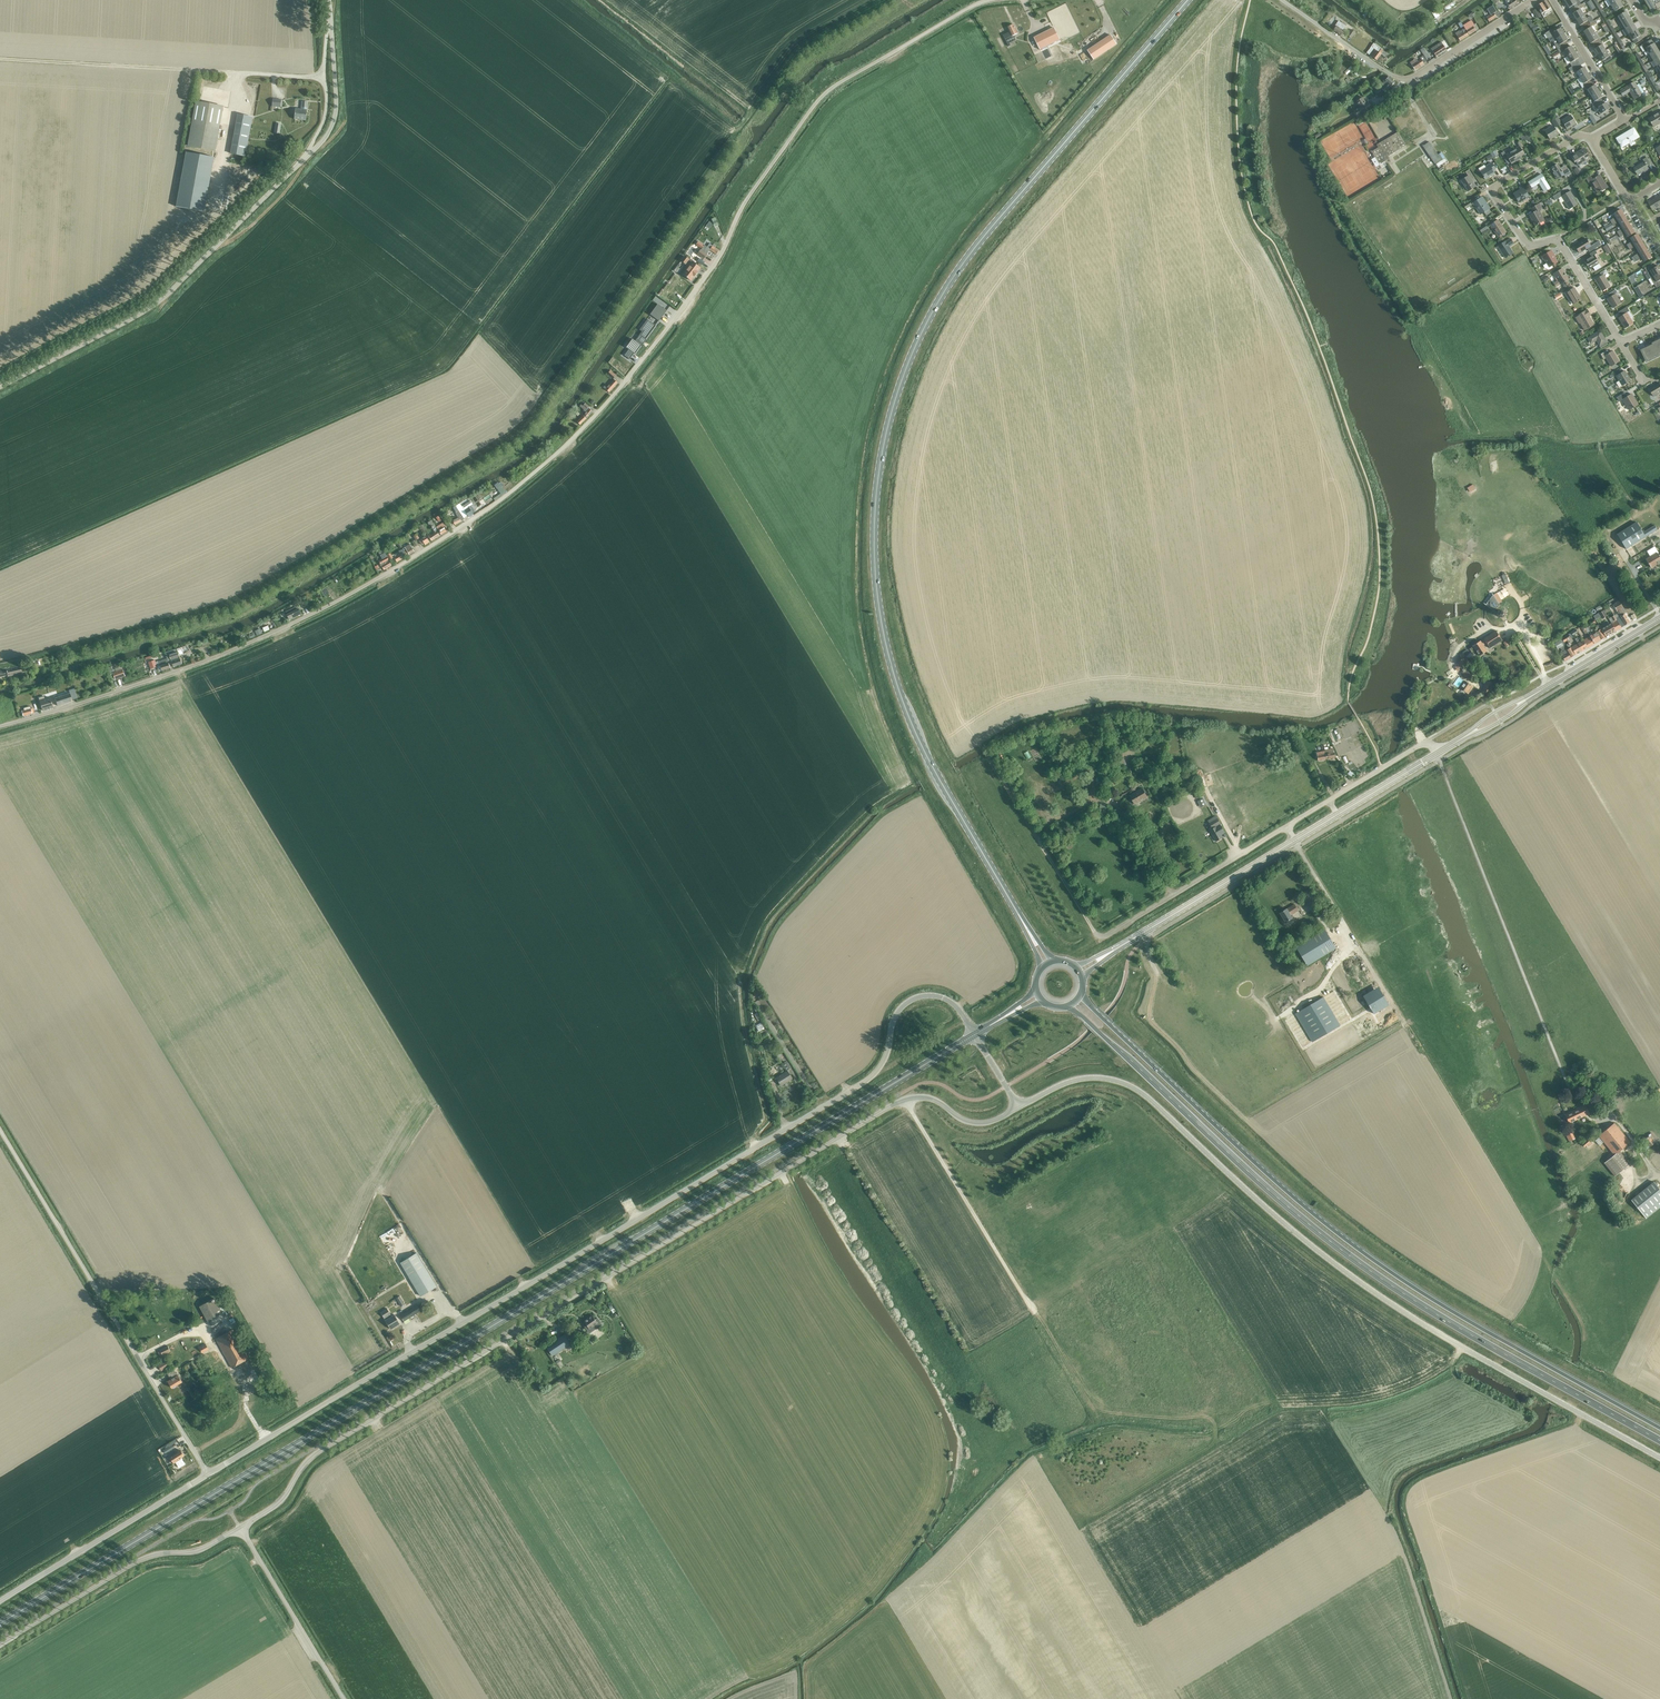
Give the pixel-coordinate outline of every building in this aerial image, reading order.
[(1519,2),(1518,0),(1506,0),(1504,1),(1509,8),(1519,2)] [(1551,7),(1546,0),(1536,6),(1541,14),(1551,7)] [(1565,2),(1569,8),(1570,7),(1572,10),(1579,5),(1581,4),(1578,0),(1568,0),(1565,2)] [(1619,0),(1611,5),(1614,12),(1623,6),(1619,0)] [(1659,0),(1644,0),(1652,13),(1659,8),(1659,0)] [(1579,5),(1572,10),(1574,13),(1572,14),(1576,20),(1584,15),(1580,9),(1585,6),(1583,3),(1581,4),(1579,5)] [(1490,15),(1486,17),(1489,21),(1499,15),(1496,11),(1493,6),(1487,9),(1490,15)] [(1532,11),(1537,19),(1541,16),(1536,9),(1532,11)] [(1621,22),(1629,17),(1626,11),(1617,16),(1621,22)] [(1586,18),(1584,15),(1576,20),(1579,26),(1581,25),(1583,28),(1594,21),(1590,15),(1586,18)] [(1629,17),(1621,22),(1624,28),(1633,23),(1629,17)] [(1594,21),(1583,28),(1585,30),(1583,31),(1587,38),(1594,33),(1592,29),(1594,28),(1593,25),(1596,23),(1595,20),(1594,21)] [(1342,30),(1345,26),(1343,24),(1338,21),(1332,29),(1333,30),(1333,31),(1339,35),(1342,31),(1342,30)] [(1475,30),(1472,26),(1474,25),(1471,21),(1462,26),(1463,27),(1468,35),(1475,30)] [(1637,29),(1633,23),(1624,28),(1628,34),(1637,29)] [(1005,40),(1017,34),(1012,25),(1006,27),(1009,32),(1002,35),(1005,40)] [(1549,30),(1545,33),(1545,34),(1548,38),(1552,36),(1554,40),(1563,34),(1560,28),(1558,29),(1556,26),(1549,30)] [(1054,27),(1034,37),(1040,50),(1060,40),(1054,27)] [(1459,41),(1468,36),(1464,29),(1459,31),(1455,33),(1459,41)] [(1637,29),(1628,34),(1632,41),(1632,40),(1634,44),(1642,39),(1640,36),(1637,29)] [(1346,36),(1350,39),(1355,33),(1351,30),(1346,36)] [(1594,33),(1587,38),(1590,43),(1592,42),(1594,45),(1601,41),(1599,38),(1598,39),(1594,33)] [(1111,34),(1087,50),(1094,59),(1117,44),(1111,34)] [(1554,40),(1552,41),(1554,45),(1558,50),(1567,44),(1565,41),(1567,40),(1563,34),(1554,40)] [(1651,39),(1641,45),(1645,52),(1644,53),(1646,56),(1649,54),(1657,49),(1654,43),(1653,43),(1651,39)] [(1601,41),(1594,45),(1595,48),(1594,49),(1597,55),(1605,50),(1602,44),(1603,44),(1601,41)] [(1441,42),(1430,49),(1435,57),(1446,50),(1441,42)] [(1370,48),(1366,53),(1369,55),(1374,49),(1375,50),(1370,56),(1376,60),(1377,61),(1377,60),(1378,60),(1379,60),(1380,60),(1380,59),(1381,59),(1381,58),(1381,57),(1380,57),(1380,56),(1381,55),(1384,52),(1380,49),(1373,43),(1370,48)] [(1567,44),(1558,50),(1559,53),(1563,51),(1567,57),(1574,52),(1571,46),(1569,47),(1567,44)] [(1657,49),(1649,54),(1652,60),(1659,56),(1659,54),(1657,49)] [(1039,50),(1033,53),(1037,62),(1044,59),(1039,50)] [(1605,50),(1597,55),(1601,61),(1603,60),(1605,63),(1612,59),(1610,56),(1609,56),(1605,50)] [(1574,52),(1567,57),(1570,63),(1569,63),(1571,67),(1568,69),(1570,72),(1573,70),(1579,66),(1580,65),(1578,62),(1576,59),(1578,58),(1574,52)] [(1423,63),(1426,61),(1422,56),(1419,58),(1420,59),(1418,61),(1417,60),(1416,61),(1415,59),(1409,62),(1414,70),(1423,64),(1423,63)] [(1580,65),(1573,70),(1570,72),(1572,75),(1576,72),(1580,78),(1587,73),(1584,67),(1582,68),(1580,65)] [(1580,78),(1577,80),(1582,88),(1584,87),(1591,83),(1589,80),(1591,79),(1587,73),(1580,78)] [(1391,86),(1395,82),(1389,77),(1378,88),(1375,92),(1377,94),(1380,90),(1384,94),(1391,87),(1391,86)] [(1628,87),(1620,92),(1622,96),(1629,91),(1634,99),(1641,95),(1643,97),(1646,95),(1639,84),(1636,86),(1634,82),(1627,86),(1628,87)] [(1593,86),(1591,83),(1584,87),(1586,90),(1587,90),(1590,96),(1598,91),(1595,85),(1593,86)] [(1598,91),(1590,96),(1594,102),(1593,102),(1595,105),(1602,101),(1600,98),(1602,97),(1598,91)] [(1358,118),(1372,108),(1368,102),(1366,103),(1362,98),(1361,96),(1356,100),(1357,102),(1356,102),(1360,107),(1354,111),(1358,118)] [(272,99),(272,106),(281,107),(281,99),(272,99)] [(306,120),(308,102),(302,101),(301,109),(295,109),(294,119),(306,120)] [(1600,115),(1609,109),(1606,103),(1604,104),(1602,101),(1595,105),(1592,107),(1596,112),(1598,111),(1600,115)] [(196,102),(188,146),(215,151),(223,107),(196,102)] [(1649,119),(1654,127),(1659,124),(1659,112),(1649,119)] [(238,114),(230,153),(245,156),(252,117),(238,114)] [(1567,129),(1575,124),(1570,115),(1561,120),(1567,129)] [(1414,138),(1408,126),(1399,131),(1406,143),(1414,138)] [(1550,140),(1558,134),(1553,126),(1544,131),(1550,140)] [(1633,140),(1639,137),(1633,128),(1616,138),(1621,147),(1629,143),(1631,145),(1634,143),(1633,140)] [(1381,146),(1387,156),(1406,145),(1398,132),(1379,143),(1381,146)] [(1527,133),(1523,135),(1526,140),(1527,142),(1532,140),(1527,133)] [(1519,146),(1512,150),(1513,151),(1518,159),(1524,155),(1521,150),(1524,148),(1520,141),(1517,143),(1519,146)] [(1428,142),(1422,146),(1434,164),(1435,163),(1437,167),(1447,161),(1441,152),(1437,155),(1428,142)] [(1387,156),(1381,146),(1371,152),(1379,165),(1389,159),(1387,156)] [(1518,159),(1513,151),(1512,150),(1511,148),(1508,150),(1510,153),(1506,155),(1504,151),(1501,153),(1505,160),(1508,158),(1511,163),(1518,159)] [(1579,166),(1590,159),(1583,149),(1571,156),(1574,162),(1576,161),(1579,166)] [(1644,162),(1634,168),(1638,175),(1643,172),(1644,173),(1649,170),(1647,166),(1650,164),(1647,157),(1643,160),(1644,162)] [(187,162),(180,204),(204,208),(212,165),(187,161),(187,162)] [(1493,171),(1496,169),(1492,163),(1485,167),(1486,168),(1480,172),(1485,179),(1494,173),(1493,171)] [(1565,177),(1570,174),(1565,166),(1560,169),(1557,164),(1550,169),(1556,179),(1563,175),(1565,177)] [(1577,168),(1573,170),(1577,178),(1581,175),(1577,168)] [(1468,191),(1475,186),(1471,179),(1474,177),(1469,170),(1465,172),(1468,176),(1461,181),(1468,191)] [(1544,191),(1550,188),(1541,174),(1528,182),(1531,187),(1539,183),(1544,191)] [(1590,181),(1593,185),(1597,193),(1607,187),(1599,175),(1595,178),(1593,174),(1586,178),(1588,182),(1590,181)] [(1519,202),(1529,196),(1522,186),(1519,188),(1520,190),(1513,194),(1519,202)] [(1572,208),(1577,205),(1572,196),(1573,196),(1570,191),(1563,195),(1561,191),(1552,196),(1555,200),(1561,196),(1569,209),(1570,209),(1570,210),(1572,208)] [(1481,214),(1490,208),(1487,204),(1486,204),(1481,198),(1473,203),(1481,214)] [(1648,202),(1648,203),(1653,210),(1658,207),(1659,210),(1659,205),(1656,198),(1651,201),(1651,200),(1648,202)] [(1538,210),(1541,208),(1538,204),(1531,209),(1533,213),(1529,215),(1535,225),(1544,220),(1538,210)] [(1611,223),(1624,215),(1620,209),(1613,214),(1615,217),(1610,220),(1611,223)] [(1627,221),(1624,215),(1611,223),(1613,226),(1618,222),(1620,225),(1627,221)] [(1498,237),(1505,232),(1500,224),(1498,220),(1490,225),(1498,237)] [(1627,221),(1620,225),(1622,228),(1616,232),(1618,234),(1631,227),(1627,221)] [(1634,232),(1631,227),(1618,234),(1620,237),(1625,234),(1627,237),(1634,232)] [(1628,247),(1641,240),(1637,234),(1630,238),(1632,241),(1626,245),(1628,247)] [(1586,238),(1574,245),(1579,253),(1590,246),(1586,238)] [(1513,253),(1512,251),(1509,246),(1513,243),(1511,239),(1506,242),(1505,241),(1498,246),(1506,258),(1513,253)] [(1644,245),(1641,240),(1628,247),(1629,250),(1635,246),(1637,250),(1644,245)] [(716,254),(719,251),(715,247),(716,246),(714,244),(712,246),(709,243),(707,247),(704,245),(704,246),(698,241),(696,244),(701,248),(700,250),(697,254),(704,258),(707,254),(706,254),(710,250),(716,254)] [(1599,241),(1592,245),(1594,249),(1601,245),(1599,241)] [(1644,245),(1637,250),(1639,253),(1633,256),(1635,259),(1647,251),(1644,245)] [(1547,253),(1541,256),(1544,260),(1545,260),(1547,263),(1544,265),(1546,268),(1546,269),(1547,269),(1548,269),(1548,270),(1549,270),(1549,269),(1550,269),(1553,268),(1552,266),(1557,262),(1553,255),(1554,254),(1551,250),(1550,251),(1547,253)] [(1584,261),(1589,269),(1593,267),(1595,270),(1601,267),(1598,263),(1599,263),(1594,255),(1597,253),(1595,251),(1589,254),(1591,257),(1584,261)] [(1651,257),(1647,251),(1635,259),(1636,261),(1642,258),(1644,261),(1651,257)] [(680,261),(685,264),(689,259),(684,256),(680,261)] [(691,261),(682,274),(690,281),(700,268),(691,261)] [(1644,268),(1650,278),(1659,272),(1659,269),(1658,265),(1654,267),(1652,263),(1644,268)] [(1556,277),(1558,280),(1554,283),(1556,287),(1560,284),(1561,284),(1568,280),(1564,272),(1562,268),(1553,274),(1555,278),(1556,277)] [(1595,280),(1602,291),(1610,286),(1603,275),(1608,272),(1606,269),(1600,273),(1602,276),(1595,280)] [(1650,278),(1656,288),(1659,285),(1659,272),(1650,278)] [(1637,286),(1633,288),(1640,299),(1643,297),(1637,286)] [(1573,304),(1581,300),(1574,288),(1566,292),(1573,304)] [(1609,302),(1612,306),(1613,308),(1621,303),(1617,297),(1619,296),(1615,290),(1607,295),(1609,298),(1607,299),(1609,302)] [(658,304),(650,315),(658,320),(658,321),(659,321),(667,310),(658,304)] [(1618,318),(1625,328),(1633,323),(1626,312),(1629,311),(1626,307),(1618,312),(1620,316),(1618,318)] [(1578,316),(1575,318),(1578,321),(1579,324),(1580,323),(1584,331),(1586,330),(1594,325),(1589,316),(1590,315),(1587,309),(1577,315),(1578,316)] [(628,349),(624,355),(629,359),(634,353),(635,354),(641,346),(645,339),(655,325),(647,319),(639,330),(642,331),(635,341),(632,339),(626,348),(628,349)] [(1595,335),(1588,338),(1591,343),(1596,340),(1597,342),(1601,348),(1607,344),(1605,341),(1604,339),(1605,338),(1601,332),(1599,333),(1598,331),(1594,334),(1595,335)] [(1658,340),(1652,343),(1653,344),(1658,354),(1659,353),(1659,344),(1658,340)] [(1653,344),(1647,347),(1652,358),(1659,355),(1658,354),(1653,344)] [(1652,358),(1647,347),(1641,350),(1646,361),(1652,358)] [(1611,366),(1619,361),(1612,351),(1609,353),(1607,350),(1600,354),(1603,359),(1606,357),(1611,366)] [(1621,368),(1615,372),(1619,380),(1616,383),(1619,387),(1630,380),(1625,371),(1623,372),(1621,368)] [(616,376),(610,370),(607,374),(613,379),(616,376)] [(608,393),(617,383),(613,380),(607,387),(605,385),(603,388),(608,393)] [(1654,396),(1659,393),(1659,384),(1659,382),(1656,385),(1649,389),(1654,396)] [(1622,400),(1626,406),(1624,407),(1624,408),(1625,411),(1626,411),(1629,410),(1638,405),(1631,394),(1627,396),(1625,392),(1616,397),(1619,402),(1622,400)] [(592,411),(587,408),(588,406),(585,403),(583,406),(581,404),(579,406),(584,410),(583,410),(586,412),(583,415),(586,418),(592,411)] [(580,425),(586,419),(581,414),(575,420),(580,425)] [(456,506),(463,518),(467,515),(468,517),(473,514),(472,512),(474,511),(470,506),(472,505),(469,501),(462,507),(460,503),(459,504),(456,506)] [(453,517),(451,519),(454,525),(461,522),(460,521),(463,520),(458,511),(455,512),(457,517),(454,519),(453,517)] [(431,520),(427,523),(429,525),(430,524),(431,526),(435,533),(428,537),(431,541),(439,536),(437,533),(439,533),(434,525),(431,520)] [(1626,549),(1657,530),(1654,525),(1644,532),(1644,530),(1642,531),(1636,522),(1617,534),(1626,549)] [(443,525),(443,523),(436,527),(441,535),(447,531),(446,529),(447,528),(445,524),(443,525)] [(425,545),(429,543),(425,536),(418,540),(421,545),(424,544),(425,545)] [(403,549),(407,556),(414,552),(410,545),(403,549)] [(1645,559),(1650,568),(1659,562),(1659,559),(1657,554),(1658,553),(1654,547),(1646,551),(1650,557),(1645,559)] [(407,556),(403,549),(399,551),(399,552),(394,555),(395,557),(394,558),(397,562),(407,556)] [(382,559),(378,561),(382,567),(384,570),(391,566),(391,565),(389,561),(390,561),(385,553),(380,555),(382,559)] [(1484,603),(1491,609),(1495,609),(1497,612),(1497,613),(1497,614),(1497,615),(1497,616),(1497,617),(1498,617),(1498,618),(1499,618),(1500,619),(1501,619),(1502,619),(1504,622),(1506,621),(1507,620),(1505,617),(1506,616),(1506,615),(1506,614),(1505,613),(1505,612),(1504,611),(1503,611),(1503,610),(1502,610),(1501,610),(1499,606),(1499,605),(1492,593),(1493,595),(1486,604),(1484,603)] [(1616,618),(1621,627),(1625,625),(1629,622),(1624,613),(1626,612),(1619,601),(1612,605),(1619,616),(1616,618)] [(297,606),(290,610),(285,612),(289,620),(301,614),(297,606)] [(1611,623),(1615,631),(1621,627),(1616,618),(1614,615),(1611,617),(1614,622),(1611,623)] [(1611,623),(1601,629),(1605,637),(1615,631),(1611,623)] [(1593,629),(1600,640),(1605,637),(1601,629),(1598,625),(1596,626),(1598,628),(1596,630),(1595,628),(1593,629)] [(1600,640),(1593,629),(1590,631),(1588,627),(1585,628),(1588,633),(1590,636),(1589,636),(1594,644),(1600,640)] [(1486,643),(1489,648),(1501,640),(1495,631),(1483,639),(1484,640),(1480,642),(1480,641),(1473,646),(1473,647),(1472,649),(1474,650),(1475,651),(1476,651),(1480,656),(1487,651),(1483,645),(1486,643)] [(1573,637),(1572,636),(1571,633),(1564,637),(1567,641),(1570,639),(1570,638),(1573,637)] [(1589,636),(1582,640),(1584,643),(1587,648),(1594,644),(1589,636)] [(1506,640),(1503,642),(1506,647),(1509,645),(1512,643),(1509,639),(1506,640)] [(1587,648),(1584,643),(1582,640),(1579,642),(1576,639),(1575,640),(1577,643),(1582,651),(1587,648)] [(1571,658),(1566,650),(1560,640),(1554,643),(1557,649),(1560,647),(1562,652),(1560,653),(1560,654),(1565,661),(1571,658)] [(1575,655),(1571,647),(1568,643),(1566,645),(1568,649),(1566,650),(1571,658),(1575,655)] [(1582,651),(1577,643),(1571,647),(1575,655),(1582,651)] [(176,649),(165,653),(167,659),(170,667),(173,666),(173,667),(182,664),(176,649)] [(1461,659),(1456,662),(1458,665),(1460,669),(1465,678),(1473,674),(1475,673),(1471,665),(1473,664),(1471,662),(1478,657),(1473,652),(1472,652),(1470,652),(1469,653),(1467,650),(1464,654),(1460,656),(1461,659)] [(167,659),(159,662),(160,666),(162,671),(170,668),(170,667),(167,659)] [(155,660),(148,662),(150,669),(157,667),(158,666),(160,666),(159,662),(158,661),(155,662),(155,660)] [(21,673),(19,667),(6,670),(6,671),(0,672),(0,677),(7,675),(7,676),(21,673)] [(113,673),(116,680),(126,677),(123,669),(113,673)] [(1498,682),(1501,687),(1508,683),(1506,678),(1498,682)] [(1457,692),(1456,693),(1460,695),(1463,691),(1466,693),(1471,686),(1464,681),(1459,688),(1460,688),(1459,689),(1457,692)] [(1485,681),(1482,691),(1490,693),(1493,683),(1485,681)] [(57,706),(72,701),(69,694),(55,698),(57,706)] [(42,711),(52,707),(49,698),(45,699),(44,697),(38,698),(42,711)] [(22,716),(33,713),(32,709),(30,709),(29,706),(23,708),(24,710),(21,711),(22,716)] [(1325,754),(1326,759),(1335,757),(1334,753),(1333,753),(1332,749),(1325,750),(1323,744),(1320,745),(1323,752),(1324,754),(1325,754)] [(1324,754),(1323,752),(1318,753),(1318,755),(1317,756),(1318,760),(1326,759),(1325,754),(1324,754)] [(1198,788),(1193,791),(1196,797),(1201,795),(1198,788)] [(1142,789),(1130,796),(1135,804),(1147,797),(1142,789)] [(1222,828),(1220,824),(1217,818),(1209,822),(1213,828),(1209,830),(1216,841),(1223,838),(1218,830),(1222,828)] [(1299,911),(1295,905),(1280,913),(1286,922),(1292,918),(1291,916),(1299,911)] [(1307,966),(1337,948),(1325,929),(1296,947),(1307,966)] [(1368,991),(1379,1009),(1389,1004),(1378,985),(1368,991)] [(1379,1009),(1368,991),(1363,994),(1374,1013),(1379,1009)] [(1312,1041),(1340,1025),(1324,997),(1296,1013),(1312,1041)] [(756,1013),(754,1014),(757,1021),(762,1018),(756,1008),(754,1010),(756,1013)] [(761,1023),(755,1026),(758,1032),(764,1029),(761,1023)] [(786,1070),(790,1067),(786,1061),(782,1064),(786,1070)] [(780,1086),(791,1078),(786,1071),(775,1078),(780,1086)] [(1586,1105),(1566,1114),(1565,1115),(1569,1124),(1590,1114),(1586,1105)] [(1630,1164),(1619,1151),(1630,1142),(1614,1123),(1598,1135),(1614,1155),(1604,1163),(1615,1176),(1630,1164)] [(1568,1130),(1565,1132),(1569,1141),(1573,1139),(1568,1130)] [(1655,1143),(1649,1136),(1644,1140),(1650,1147),(1655,1143)] [(1584,1147),(1593,1140),(1591,1138),(1582,1145),(1584,1147)] [(1654,1182),(1632,1200),(1646,1219),(1659,1208),(1659,1189),(1654,1182)] [(421,1296),(437,1286),(417,1253),(401,1263),(421,1296)] [(405,1304),(400,1297),(400,1296),(396,1298),(401,1306),(405,1304)] [(214,1298),(199,1306),(207,1321),(222,1313),(214,1298)] [(231,1298),(224,1300),(226,1306),(232,1304),(231,1298)] [(410,1310),(400,1316),(404,1321),(413,1316),(420,1311),(417,1305),(410,1310)] [(391,1329),(400,1324),(394,1315),(390,1317),(389,1315),(390,1314),(387,1309),(381,1313),(391,1329)] [(597,1317),(595,1319),(592,1315),(583,1321),(586,1325),(584,1326),(589,1333),(602,1324),(597,1317)] [(232,1368),(249,1358),(233,1329),(216,1338),(232,1368)] [(552,1355),(571,1343),(565,1334),(546,1346),(552,1355)] [(202,1353),(209,1349),(206,1344),(199,1347),(202,1353)] [(160,1356),(170,1351),(168,1346),(160,1350),(161,1351),(158,1352),(160,1356)] [(157,1365),(161,1371),(169,1366),(165,1360),(157,1365)] [(172,1388),(182,1382),(178,1375),(177,1375),(176,1374),(176,1373),(174,1370),(167,1374),(169,1377),(170,1376),(171,1378),(168,1381),(172,1388)] [(165,1453),(174,1448),(172,1445),(164,1450),(165,1453)] [(181,1458),(184,1456),(181,1451),(170,1457),(174,1463),(177,1461),(181,1459),(180,1459),(181,1459),(181,1458)]
